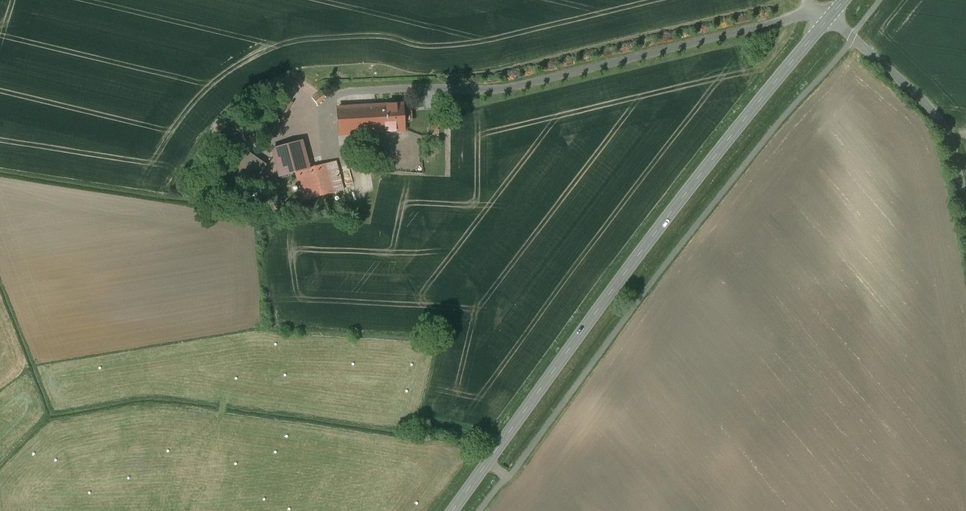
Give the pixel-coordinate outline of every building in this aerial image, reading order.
[(321,92),(313,98),(317,104),(325,97),(321,92)] [(403,104),(374,106),(376,132),(405,130),(403,104)] [(376,132),(374,106),(338,109),(339,134),(376,132)] [(295,172),(311,168),(303,139),(282,145),(283,151),(274,153),(280,176),(295,172)] [(311,168),(295,172),(303,201),(344,190),(336,161),(311,168)]
